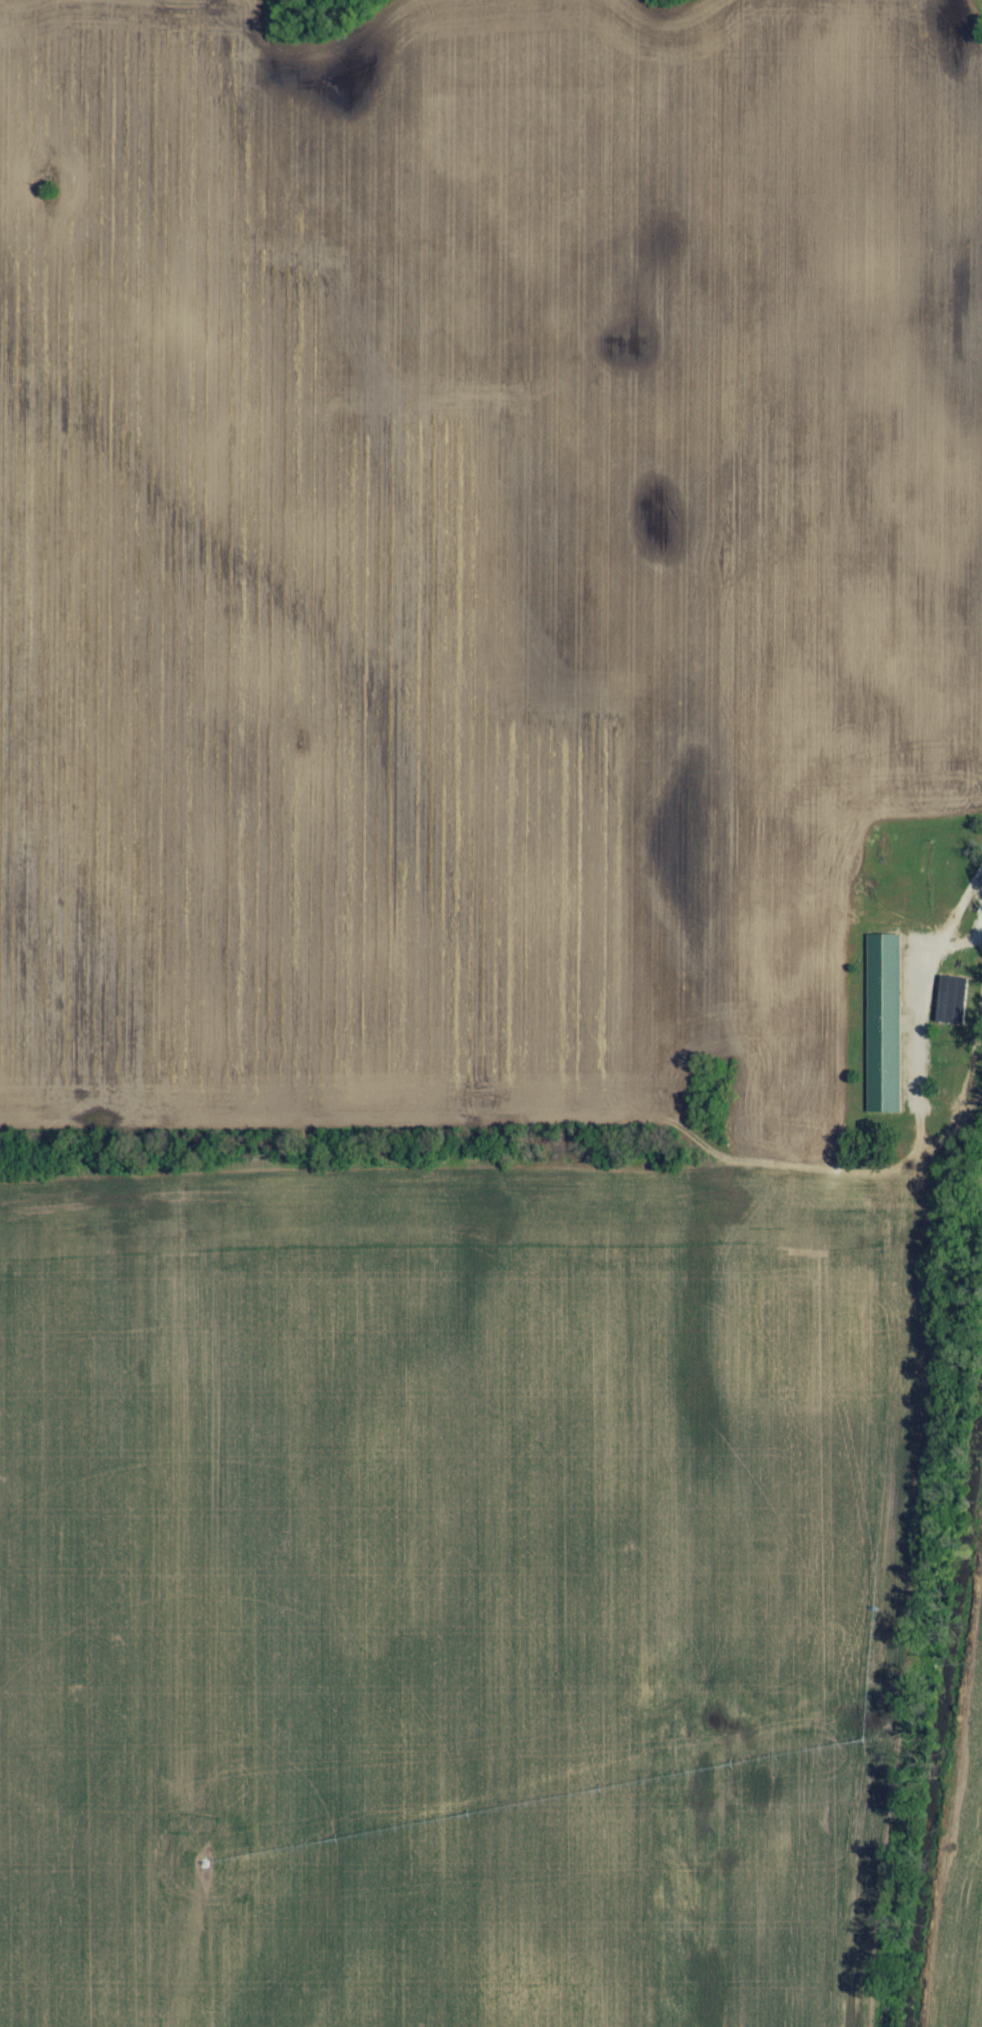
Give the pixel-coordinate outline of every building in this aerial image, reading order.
[(902,942),(869,942),(869,1120),(902,1120),(902,942)]
